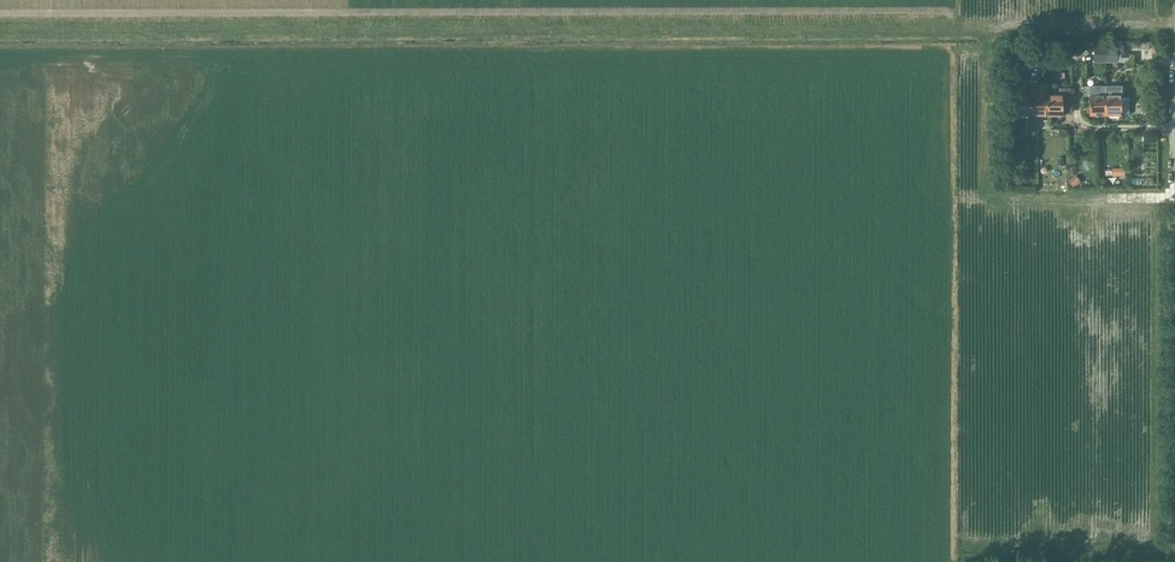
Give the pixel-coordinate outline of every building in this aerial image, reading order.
[(1095,63),(1106,63),(1106,47),(1095,47),(1095,63)] [(1118,47),(1106,47),(1106,63),(1118,63),(1118,47)] [(1018,49),(1005,49),(1005,66),(1018,66),(1018,49)] [(1106,87),(1106,116),(1122,116),(1122,86),(1106,87)] [(1090,116),(1106,116),(1106,87),(1083,87),(1083,96),(1090,96),(1090,116)] [(1047,96),(1047,115),(1063,115),(1063,101),(1071,101),(1071,88),(1057,88),(1057,96),(1047,96)] [(1032,96),(1026,96),(1026,92),(1019,92),(1019,96),(1015,96),(1015,115),(1032,115),(1032,96)] [(1032,115),(1047,115),(1047,96),(1032,96),(1032,115)]
